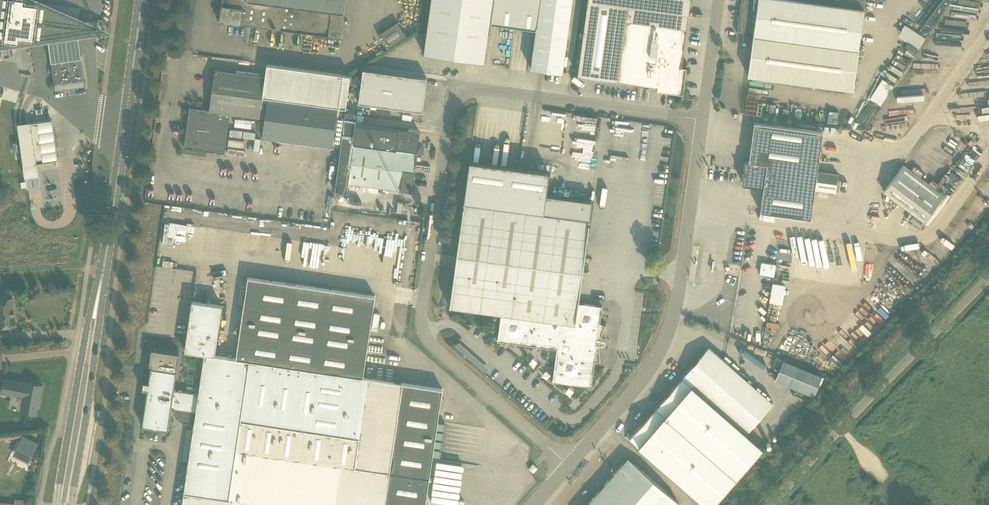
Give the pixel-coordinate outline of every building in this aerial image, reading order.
[(114,36),(30,0),(0,0),(0,51),(49,45),(79,41),(114,36)] [(221,6),(219,22),(220,22),(220,21),(341,37),(345,0),(222,0),(221,6)] [(425,44),(424,54),(483,63),(484,62),(485,53),(487,33),(489,24),(491,10),(492,0),(431,0),(425,44)] [(532,61),(531,69),(562,73),(562,71),(563,63),(572,0),(492,0),(491,10),(489,24),(487,33),(490,33),(491,24),(536,30),(532,59),(532,61)] [(578,74),(577,76),(657,86),(657,90),(682,94),(681,96),(682,97),(686,67),(685,67),(685,68),(681,67),(690,0),(587,0),(578,74)] [(737,33),(731,74),(852,90),(864,0),(741,0),(737,33)] [(388,45),(405,35),(396,21),(380,31),(388,45)] [(919,47),(925,35),(903,24),(897,36),(919,47)] [(51,61),(54,85),(84,80),(81,57),(51,61)] [(422,111),(427,78),(363,69),(358,103),(422,111)] [(265,77),(215,70),(209,110),(189,107),(184,147),(225,153),(230,113),(265,118),(262,137),(332,146),(338,106),(263,96),(265,77)] [(869,97),(881,104),(893,85),(881,78),(869,97)] [(743,112),(761,114),(763,101),(760,101),(761,89),(746,87),(743,112)] [(348,183),(411,192),(419,132),(356,124),(357,113),(345,112),(335,191),(347,192),(348,183)] [(44,162),(38,122),(31,123),(31,122),(24,123),(18,123),(24,166),(31,165),(37,164),(37,163),(44,162)] [(822,132),(754,122),(749,161),(748,161),(744,163),(742,182),(744,185),(759,187),(761,186),(763,188),(760,212),(810,219),(814,189),(835,192),(837,174),(817,171),(822,132)] [(974,140),(971,143),(979,152),(982,149),(974,140)] [(449,307),(459,308),(501,314),(497,341),(557,349),(552,381),(591,386),(594,361),(599,361),(600,363),(600,359),(599,357),(599,354),(599,352),(599,349),(599,346),(597,346),(598,340),(598,338),(600,339),(601,336),(602,333),(603,330),(604,328),(605,325),(606,323),(605,322),(604,325),(600,323),(602,306),(578,303),(589,220),(592,201),(546,195),(549,172),(469,161),(463,203),(449,307)] [(923,221),(943,195),(903,165),(883,191),(923,221)] [(774,275),(775,263),(760,262),(759,274),(774,275)] [(426,498),(442,389),(363,377),(374,296),(248,277),(236,358),(215,355),(222,305),(192,301),(184,351),(204,354),(199,393),(174,389),(180,353),(153,349),(150,367),(151,367),(142,426),(168,430),(171,408),(174,408),(174,414),(176,418),(180,421),(182,422),(185,423),(194,423),(182,504),(428,504),(426,498)] [(769,301),(782,303),(785,284),(772,282),(769,301)] [(16,326),(13,298),(0,300),(0,328),(16,326)] [(428,366),(431,362),(412,345),(409,348),(428,366)] [(652,412),(732,483),(762,448),(746,433),(772,403),(709,347),(652,412)] [(738,352),(750,359),(752,356),(740,349),(738,352)] [(822,376),(783,360),(775,380),(813,396),(822,376)] [(20,411),(35,414),(37,401),(40,402),(43,385),(25,382),(24,383),(4,380),(1,394),(22,397),(20,411)] [(652,412),(629,438),(706,504),(714,504),(732,483),(652,412)] [(16,448),(32,456),(39,444),(23,435),(16,448)] [(616,471),(587,504),(674,504),(677,501),(630,460),(625,460),(616,471)]
